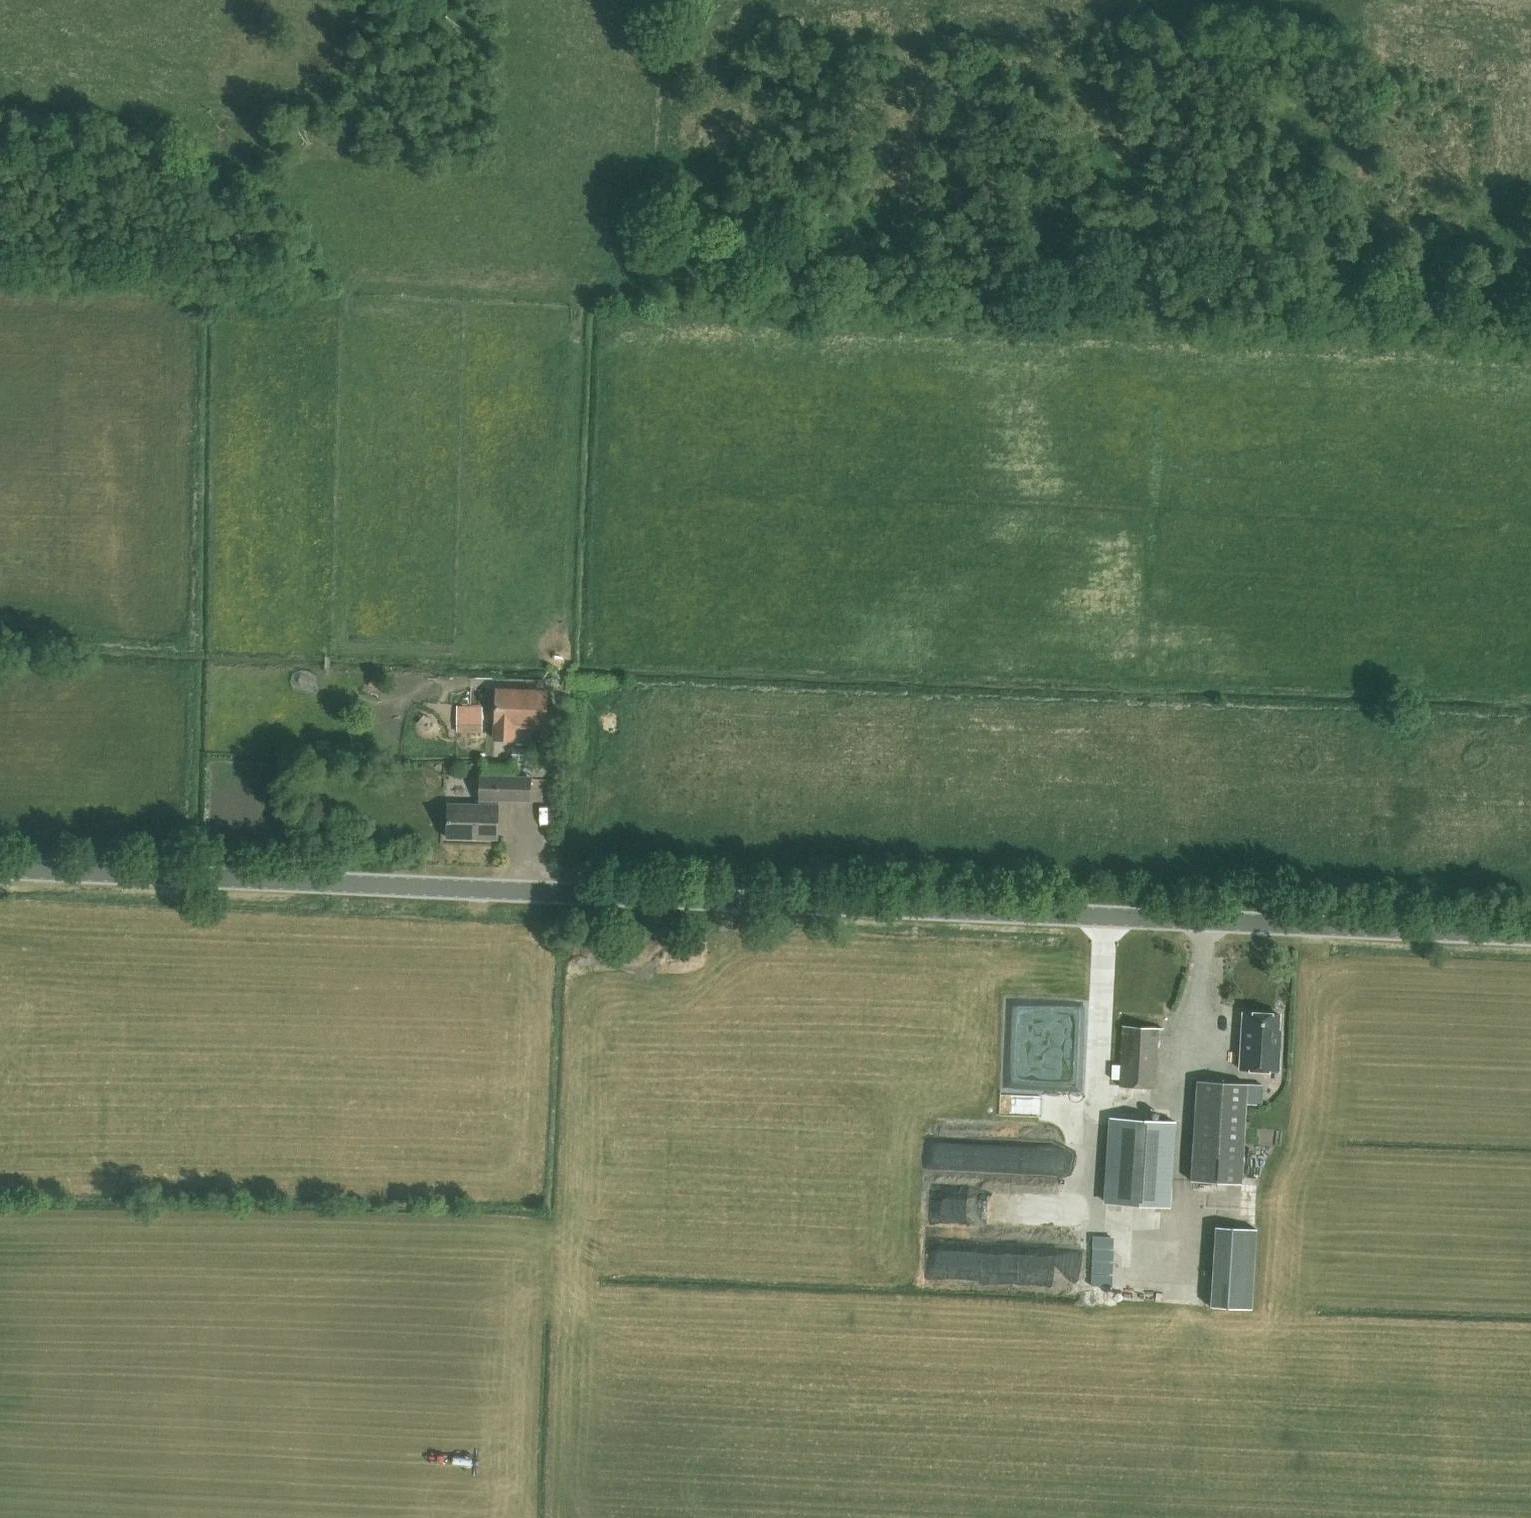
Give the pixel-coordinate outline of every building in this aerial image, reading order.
[(496,690),(494,708),(493,740),(516,741),(516,728),(544,729),(545,701),(545,691),(509,689),(509,690),(496,690)] [(457,732),(483,732),(483,706),(457,706),(457,732)] [(499,798),(530,799),(531,777),(480,776),(480,804),(448,803),(447,836),(498,837),(499,798)] [(1239,1070),(1279,1072),(1282,1029),(1280,1029),(1281,1013),(1243,1011),(1239,1070)] [(1123,1028),(1120,1085),(1154,1087),(1157,1029),(1123,1028)] [(1191,1181),(1241,1184),(1247,1083),(1197,1080),(1191,1181)] [(1112,1117),(1107,1202),(1132,1204),(1169,1206),(1175,1121),(1112,1117)] [(1226,1252),(1248,1253),(1249,1218),(1227,1217),(1226,1252)] [(930,1244),(929,1271),(1016,1272),(1017,1245),(930,1244)] [(1221,1257),(1221,1274),(1250,1274),(1250,1257),(1221,1257)] [(1109,1284),(1109,1302),(1122,1302),(1122,1284),(1109,1284)]
